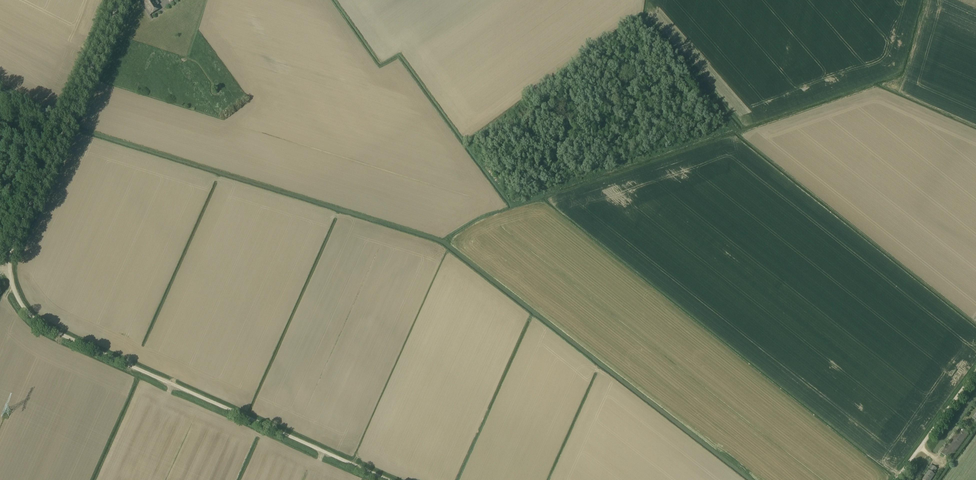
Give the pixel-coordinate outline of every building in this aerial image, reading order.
[(142,2),(150,15),(160,9),(155,0),(146,0),(142,2)] [(969,434),(960,427),(941,453),(950,459),(969,434)] [(923,479),(931,479),(935,475),(934,474),(937,469),(933,466),(930,471),(929,471),(923,479)]
